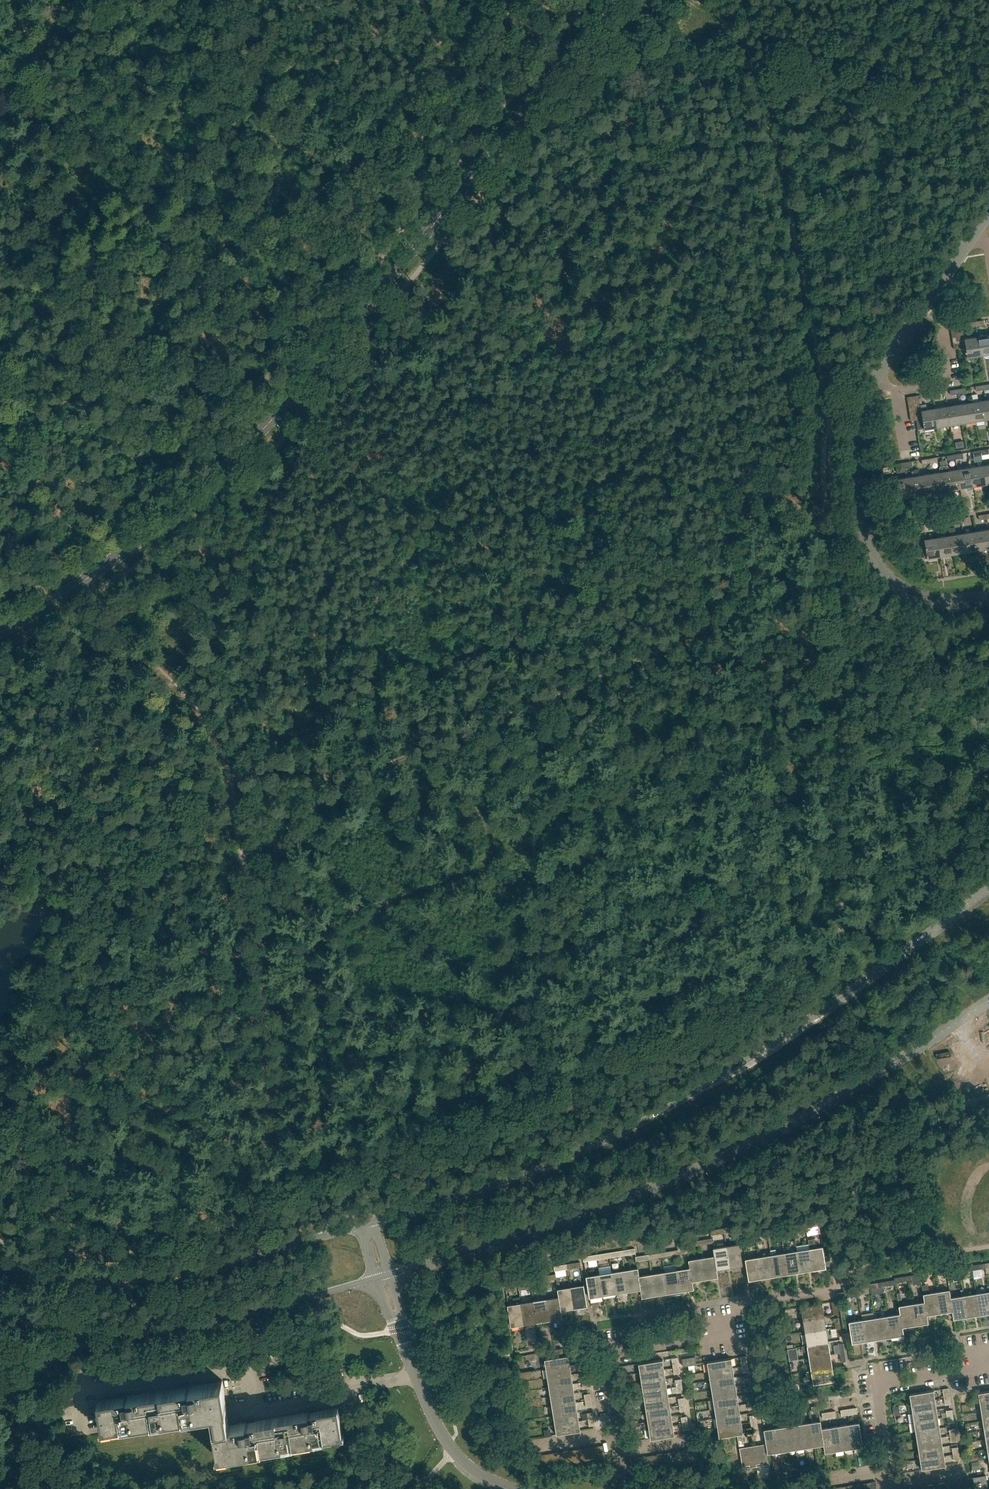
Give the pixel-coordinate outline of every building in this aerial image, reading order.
[(988,354),(988,334),(977,336),(980,355),(988,354)] [(968,357),(980,355),(977,336),(964,338),(965,341),(966,347),(968,357)] [(988,419),(986,399),(978,401),(977,393),(972,394),(973,401),(976,421),(988,419)] [(963,423),(976,421),(973,401),(960,404),(963,423)] [(937,427),(934,408),(927,409),(926,403),(921,404),(922,410),(921,410),(922,413),(923,419),(924,429),(937,427)] [(950,425),(963,423),(960,404),(947,406),(950,425)] [(937,427),(950,425),(947,406),(934,408),(937,427)] [(975,464),(970,465),(970,467),(973,486),(986,484),(983,465),(975,466),(975,464)] [(935,492),(948,490),(944,465),(940,466),(939,471),(939,472),(932,473),(935,492)] [(961,488),(958,469),(950,470),(950,469),(947,465),(944,465),(948,490),(961,488)] [(961,488),(973,486),(970,467),(958,469),(961,488)] [(922,494),(919,475),(918,469),(914,469),(913,472),(914,476),(906,477),(909,496),(922,494)] [(922,494),(935,492),(932,473),(919,475),(922,494)] [(909,496),(906,477),(898,478),(898,476),(889,477),(890,484),(893,483),(896,498),(909,496)] [(974,511),(975,516),(988,512),(988,507),(974,511)] [(966,552),(963,533),(955,534),(955,533),(954,527),(949,528),(950,535),(953,554),(966,552)] [(988,548),(988,531),(988,529),(976,531),(979,550),(988,548)] [(966,552),(979,550),(976,531),(963,533),(966,552)] [(940,556),(953,554),(950,535),(937,537),(940,556)] [(924,559),(940,556),(937,537),(924,539),(925,547),(922,547),(924,559)] [(815,1238),(808,1239),(809,1248),(813,1270),(826,1268),(822,1246),(816,1247),(815,1238)] [(678,1250),(687,1248),(686,1247),(696,1245),(695,1241),(677,1244),(678,1250)] [(726,1245),(729,1267),(743,1265),(739,1243),(726,1245)] [(717,1269),(729,1267),(726,1245),(713,1247),(714,1255),(717,1269)] [(800,1272),(813,1270),(809,1248),(797,1250),(800,1272)] [(775,1249),(771,1250),(771,1254),(774,1276),(787,1274),(784,1252),(776,1254),(775,1249)] [(787,1274),(800,1272),(797,1250),(784,1252),(787,1274)] [(762,1278),(774,1276),(771,1254),(758,1256),(762,1278)] [(718,1277),(717,1269),(714,1255),(702,1257),(705,1279),(718,1277)] [(749,1280),(762,1278),(758,1256),(745,1259),(749,1280)] [(692,1281),(705,1279),(702,1257),(688,1260),(690,1267),(692,1281)] [(945,1266),(947,1274),(956,1273),(955,1268),(952,1268),(950,1261),(945,1261),(945,1266)] [(694,1289),(692,1281),(690,1267),(677,1269),(681,1291),(694,1289)] [(639,1276),(638,1268),(625,1270),(628,1291),(641,1289),(639,1276)] [(668,1293),(681,1291),(677,1269),(664,1271),(668,1293)] [(615,1293),(628,1291),(625,1270),(612,1272),(615,1293)] [(655,1295),(668,1293),(664,1271),(652,1273),(655,1295)] [(603,1295),(615,1293),(612,1272),(599,1274),(603,1295)] [(642,1297),(655,1295),(652,1273),(639,1276),(641,1289),(642,1297)] [(589,1297),(603,1295),(599,1274),(586,1276),(589,1297)] [(571,1287),(574,1308),(587,1306),(584,1284),(571,1287)] [(940,1313),(936,1291),(930,1292),(929,1289),(927,1284),(922,1285),(925,1301),(927,1315),(940,1313)] [(562,1310),(574,1308),(571,1287),(557,1289),(559,1296),(561,1310),(562,1310)] [(951,1297),(950,1289),(936,1291),(940,1313),(952,1311),(953,1311),(951,1297)] [(988,1313),(988,1292),(988,1291),(976,1293),(979,1315),(988,1313)] [(967,1317),(979,1315),(976,1293),(963,1295),(967,1317)] [(954,1319),(967,1317),(963,1295),(951,1297),(953,1311),(952,1311),(954,1319)] [(563,1318),(562,1310),(561,1310),(559,1296),(546,1298),(550,1320),(563,1318)] [(537,1322),(550,1320),(546,1298),(534,1300),(537,1322)] [(524,1324),(537,1322),(534,1300),(521,1302),(524,1324)] [(929,1323),(927,1315),(925,1301),(912,1303),(915,1325),(929,1323)] [(511,1326),(524,1324),(521,1302),(508,1305),(511,1326)] [(803,1319),(824,1316),(822,1303),(801,1306),(803,1319)] [(903,1327),(915,1325),(912,1303),(899,1305),(900,1313),(902,1327),(903,1327)] [(904,1335),(903,1327),(902,1327),(900,1313),(887,1315),(891,1337),(904,1335)] [(878,1339),(891,1337),(887,1315),(874,1317),(878,1339)] [(805,1332),(826,1329),(824,1316),(803,1319),(805,1332)] [(865,1341),(878,1339),(874,1317),(862,1319),(865,1341)] [(852,1343),(865,1341),(862,1319),(849,1321),(852,1343)] [(807,1345),(828,1341),(826,1329),(805,1332),(807,1345)] [(809,1358),(830,1354),(828,1341),(807,1345),(802,1346),(803,1351),(808,1350),(809,1358)] [(546,1369),(570,1365),(569,1355),(563,1356),(562,1348),(547,1351),(548,1359),(544,1359),(546,1369)] [(811,1370),(832,1367),(830,1354),(809,1358),(811,1370)] [(683,1366),(696,1364),(695,1356),(682,1358),(683,1366)] [(709,1371),(733,1367),(731,1358),(707,1362),(709,1371)] [(640,1373),(664,1369),(663,1359),(638,1363),(640,1373)] [(548,1378),(572,1374),(570,1365),(546,1369),(548,1378)] [(710,1381),(734,1377),(733,1367),(709,1371),(710,1381)] [(811,1370),(806,1371),(807,1376),(812,1375),(813,1383),(813,1384),(834,1380),(832,1367),(811,1370)] [(641,1382),(666,1378),(664,1369),(640,1373),(641,1382)] [(549,1387),(573,1384),(572,1374),(548,1378),(549,1387)] [(712,1390),(736,1386),(734,1377),(710,1381),(712,1390)] [(643,1391),(667,1388),(666,1378),(641,1382),(643,1391)] [(229,1424),(226,1408),(227,1407),(223,1380),(98,1400),(102,1427),(112,1426),(113,1427),(214,1410),(216,1427),(215,1427),(220,1454),(230,1453),(332,1437),(332,1436),(342,1434),(338,1407),(229,1424)] [(551,1397),(575,1393),(573,1384),(549,1387),(551,1397)] [(713,1399),(737,1395),(736,1386),(712,1390),(713,1399)] [(645,1401),(669,1397),(667,1388),(643,1391),(645,1401)] [(911,1404),(935,1400),(934,1390),(909,1394),(911,1404)] [(988,1400),(988,1390),(979,1392),(980,1402),(988,1400)] [(552,1406),(576,1402),(575,1393),(551,1397),(552,1406)] [(715,1409),(739,1405),(737,1395),(713,1399),(715,1409)] [(646,1410),(670,1406),(669,1397),(645,1401),(646,1410)] [(913,1413),(937,1409),(935,1400),(911,1404),(913,1413)] [(988,1410),(988,1400),(980,1402),(982,1411),(988,1410)] [(553,1415),(578,1412),(576,1402),(552,1406),(553,1415)] [(716,1418),(740,1414),(739,1405),(715,1409),(716,1418)] [(648,1419),(672,1415),(670,1406),(646,1410),(648,1419)] [(914,1422),(938,1418),(937,1409),(913,1413),(914,1422)] [(555,1425),(579,1421),(578,1412),(553,1415),(555,1425)] [(718,1427),(742,1423),(740,1414),(716,1418),(718,1427)] [(649,1429),(673,1425),(672,1415),(648,1419),(649,1429)] [(916,1431),(940,1428),(938,1418),(914,1422),(916,1431)] [(824,1444),(821,1428),(822,1428),(820,1420),(811,1422),(815,1446),(824,1444)] [(579,1421),(555,1425),(557,1434),(581,1431),(579,1421)] [(805,1447),(815,1446),(811,1422),(801,1423),(805,1447)] [(863,1446),(859,1422),(850,1424),(853,1448),(863,1446)] [(742,1423),(718,1427),(719,1437),(743,1433),(742,1423)] [(796,1449),(805,1447),(801,1423),(792,1425),(796,1449)] [(853,1448),(850,1424),(840,1425),(844,1449),(853,1448)] [(673,1425),(649,1429),(651,1438),(675,1434),(673,1425)] [(787,1450),(796,1449),(792,1425),(783,1426),(787,1450)] [(840,1425),(831,1427),(835,1451),(844,1449),(840,1425)] [(777,1452),(787,1450),(783,1426),(774,1428),(777,1452)] [(824,1444),(825,1452),(835,1451),(831,1427),(822,1428),(821,1428),(824,1444)] [(768,1453),(777,1452),(774,1428),(764,1429),(766,1443),(768,1453)] [(917,1441),(941,1437),(940,1428),(916,1431),(917,1441)] [(919,1450),(943,1446),(941,1437),(917,1441),(919,1450)] [(768,1453),(766,1443),(753,1446),(756,1466),(757,1466),(756,1463),(763,1462),(764,1465),(770,1464),(768,1453)] [(750,1464),(750,1467),(756,1466),(753,1446),(740,1448),(743,1468),(743,1465),(750,1464)] [(920,1459),(944,1455),(943,1446),(919,1450),(920,1459)] [(944,1455),(920,1459),(922,1469),(946,1465),(944,1455)] [(974,1478),(975,1488),(981,1488),(987,1488),(985,1476),(979,1477),(974,1478)] [(967,1479),(968,1488),(975,1488),(974,1478),(967,1479)]
